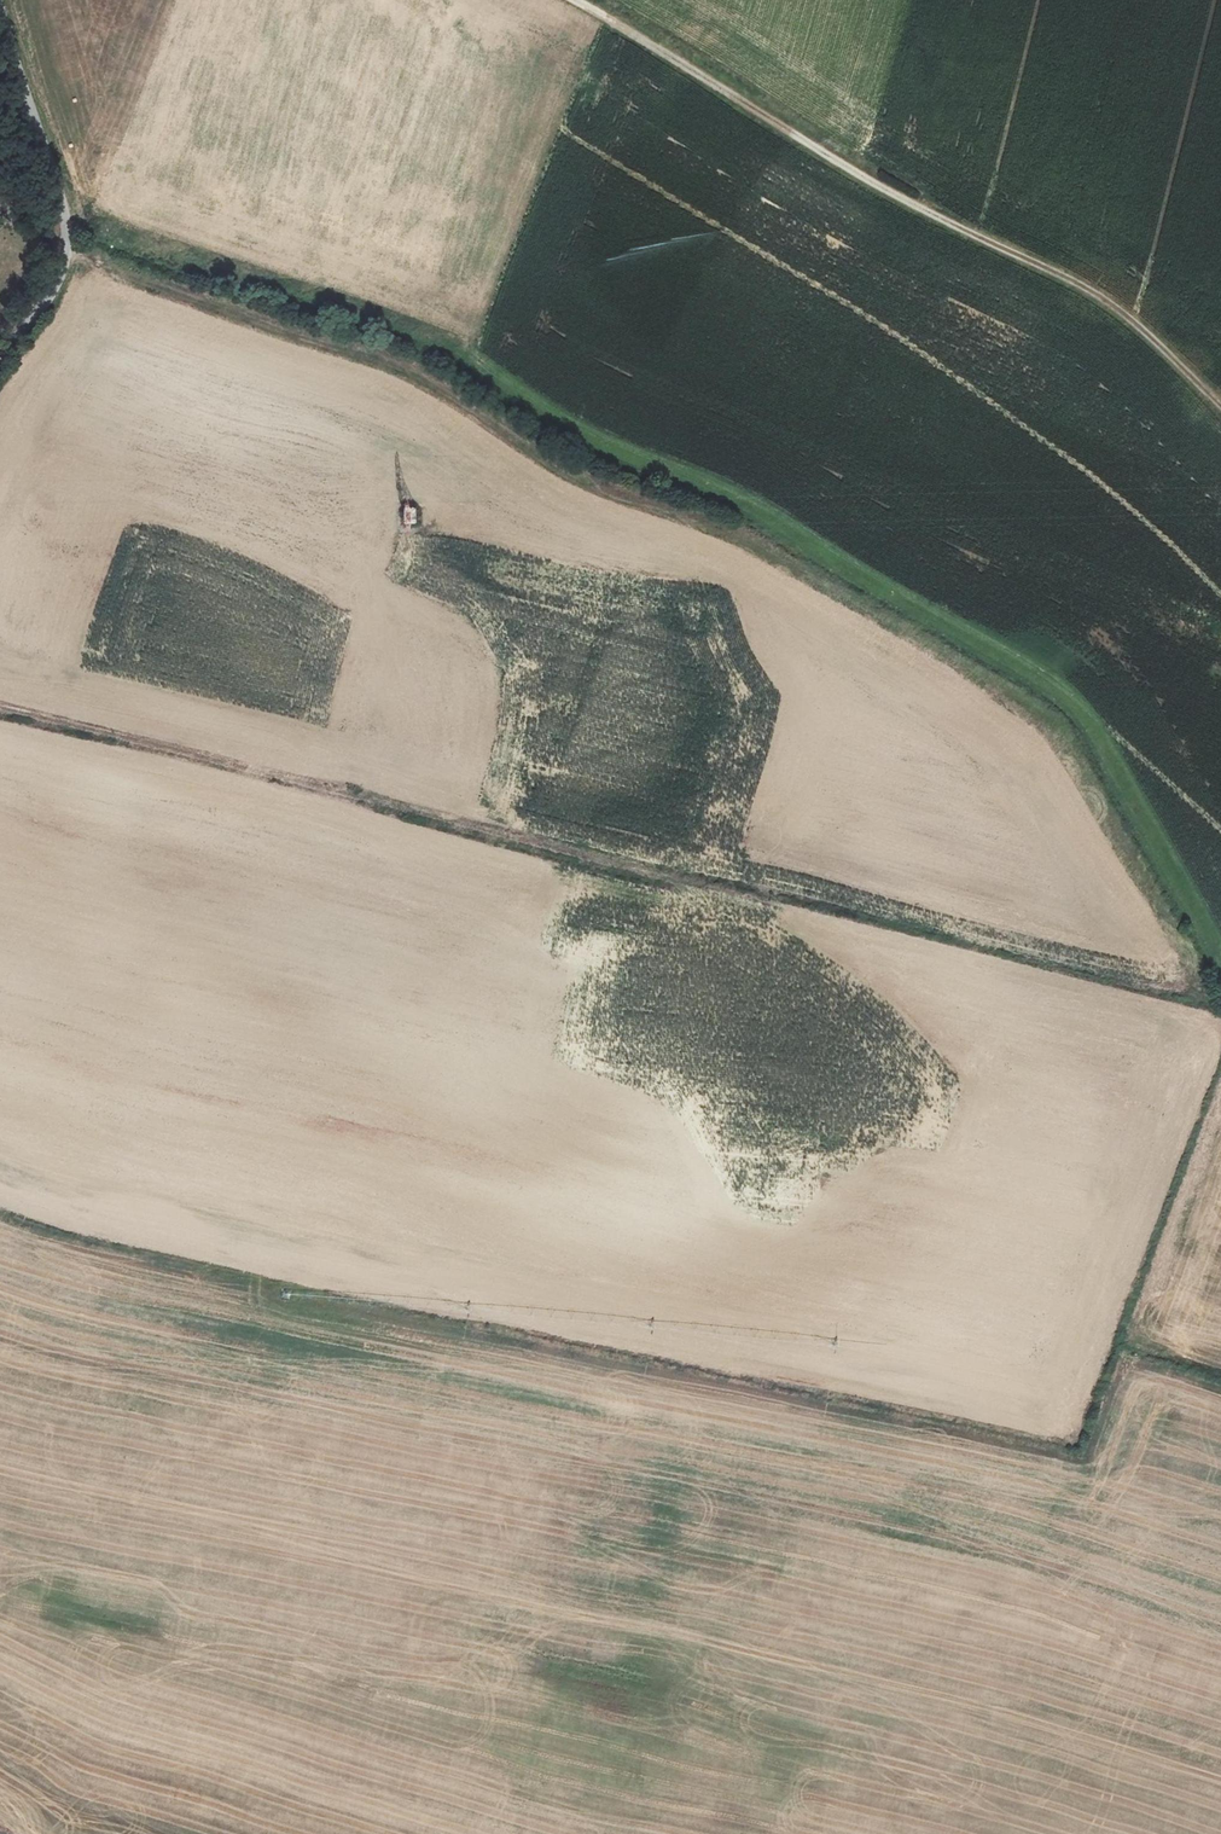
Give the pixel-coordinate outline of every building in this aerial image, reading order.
[(403,507),(404,524),(417,523),(415,506),(403,507)]
